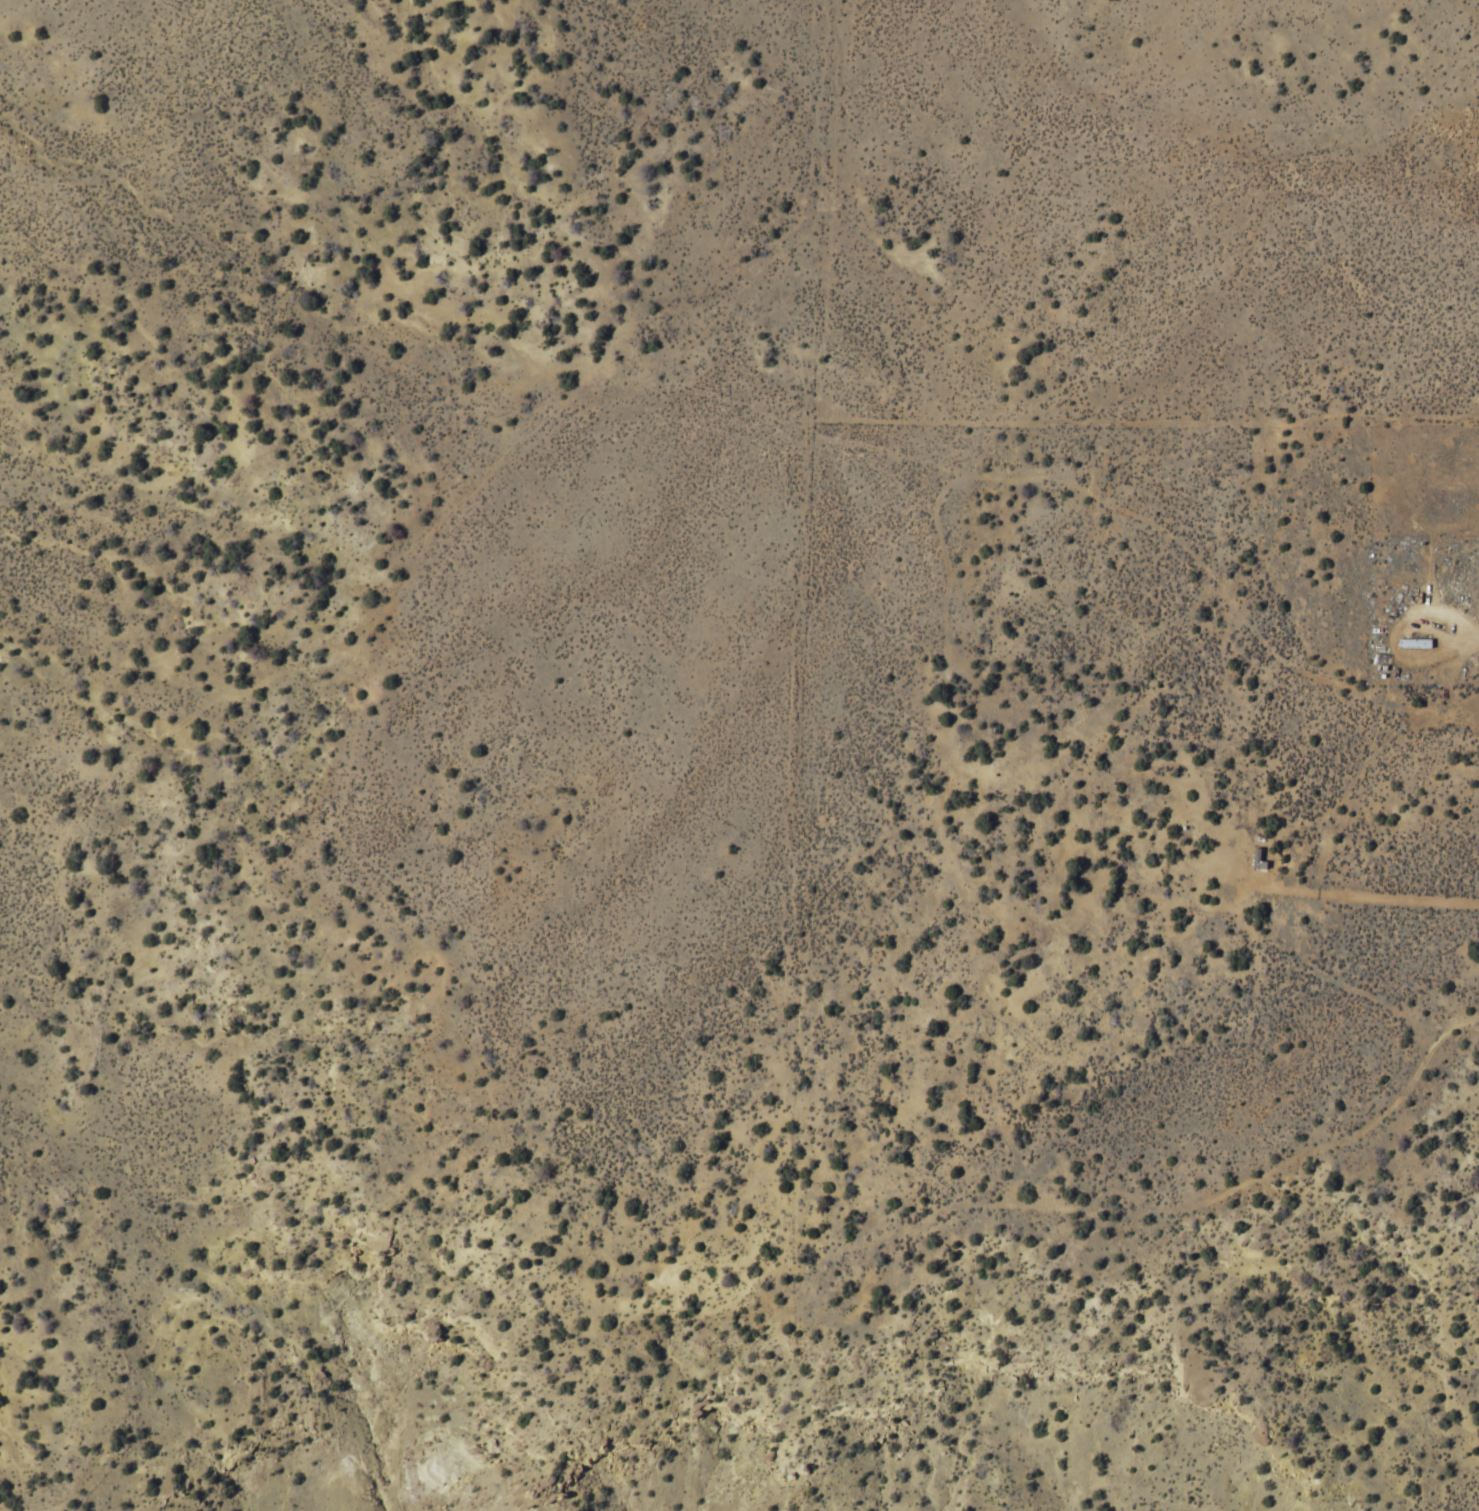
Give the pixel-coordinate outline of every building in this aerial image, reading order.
[(1400,647),(1433,647),(1433,638),(1400,638),(1400,647)]
